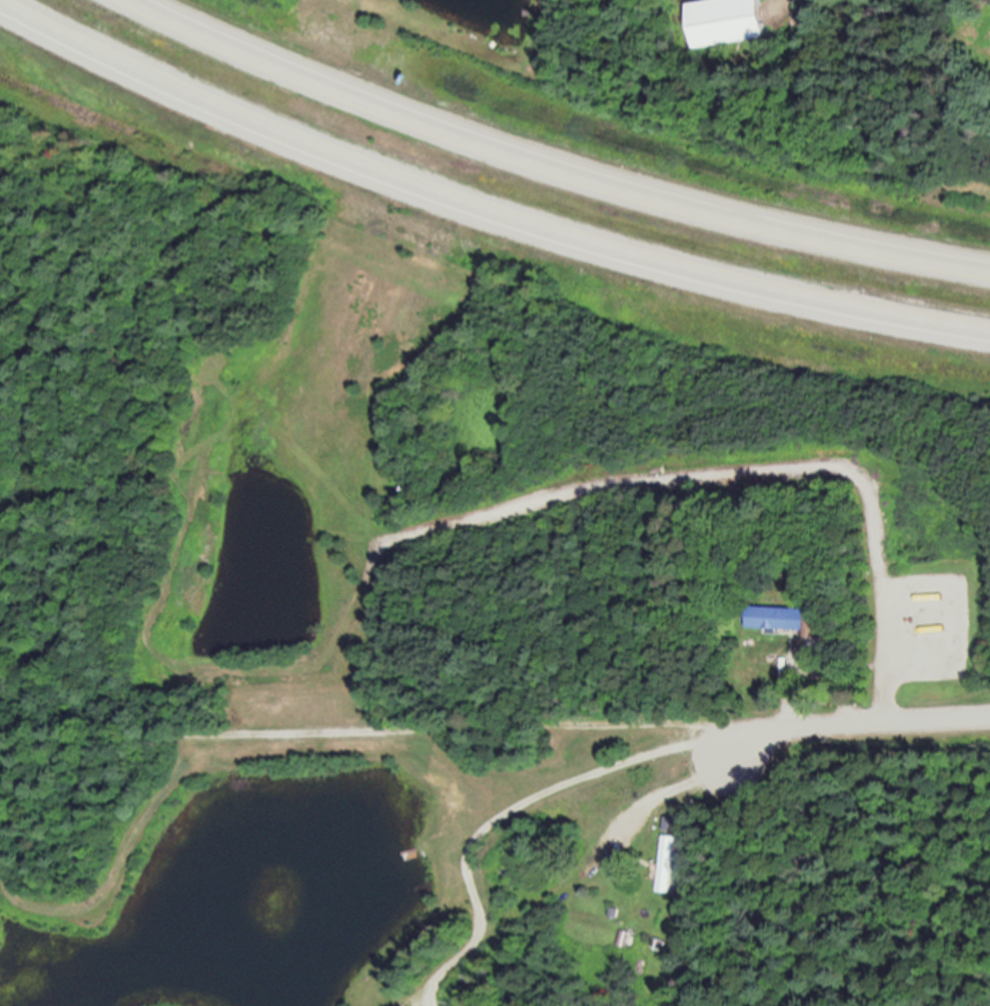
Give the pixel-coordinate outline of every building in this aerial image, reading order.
[(760,0),(713,0),(688,3),(693,48),(765,39),(760,0)] [(805,629),(805,608),(749,607),(748,628),(805,629)] [(657,891),(668,892),(672,836),(660,835),(657,891)]
